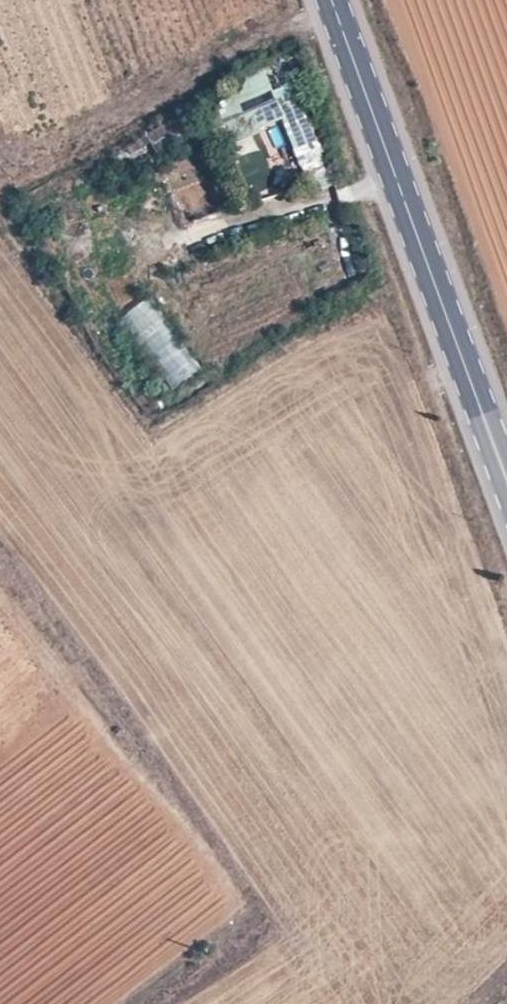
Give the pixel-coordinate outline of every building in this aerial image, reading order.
[(228,143),(281,122),(305,182),(326,173),(287,77),(264,86),(263,82),(211,102),(228,143)]
